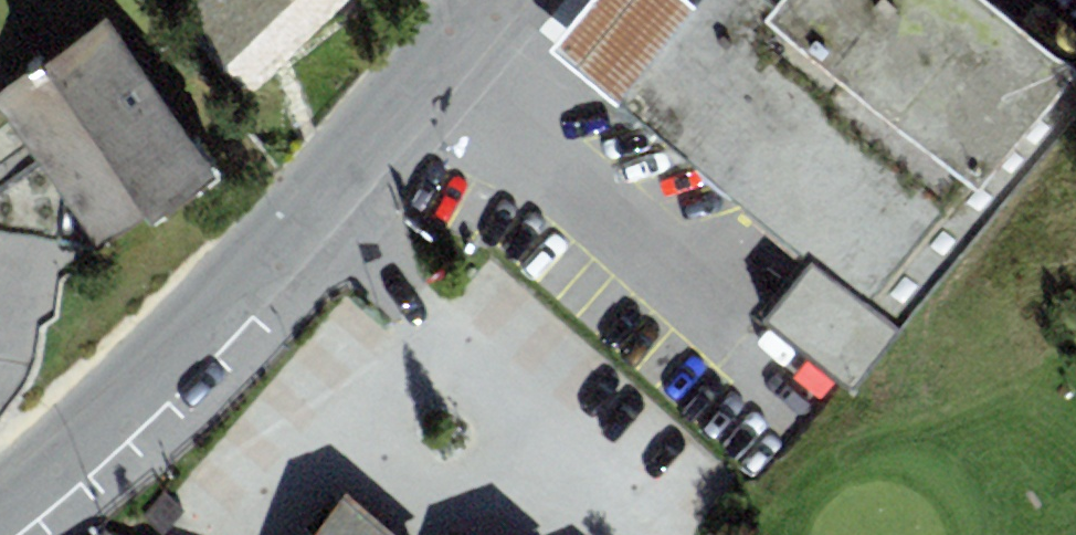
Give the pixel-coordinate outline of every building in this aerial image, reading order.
[(199,16),(261,80),(345,0),(215,0),(199,16)] [(624,100),(700,10),(688,0),(593,0),(556,43),(624,100)] [(700,10),(624,100),(817,264),(897,332),(1075,122),(1075,67),(997,0),(709,0),(700,10)] [(122,16),(2,98),(94,233),(215,151),(122,16)] [(852,383),(897,332),(817,264),(773,316),(852,383)] [(379,484),(332,534),(435,534),(379,484)] [(532,525),(522,534),(542,534),(532,525)]
